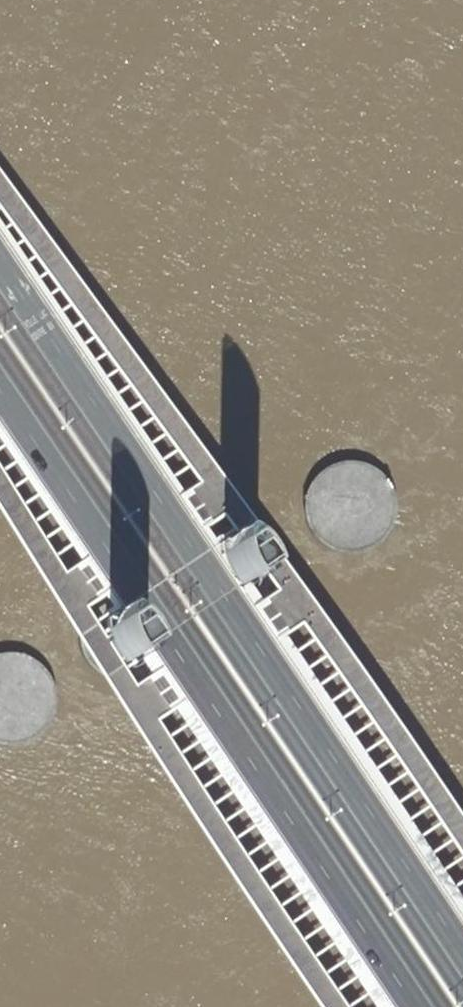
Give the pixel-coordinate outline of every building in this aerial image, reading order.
[(318,473),(309,485),(304,499),(304,513),(308,527),(317,539),(329,547),(344,551),(358,549),(372,544),(383,534),(390,521),(392,507),(390,492),(383,479),(372,469),(359,463),(344,462),(330,465),(318,473)] [(229,538),(221,542),(220,560),(238,586),(255,584),(262,570),(243,543),(229,538)] [(111,614),(103,618),(101,636),(119,662),(136,660),(143,646),(125,619),(111,614)] [(7,744),(22,742),(36,734),(46,723),(52,709),(53,694),(49,679),(40,667),(28,658),(14,653),(0,653),(0,743),(7,744)]
